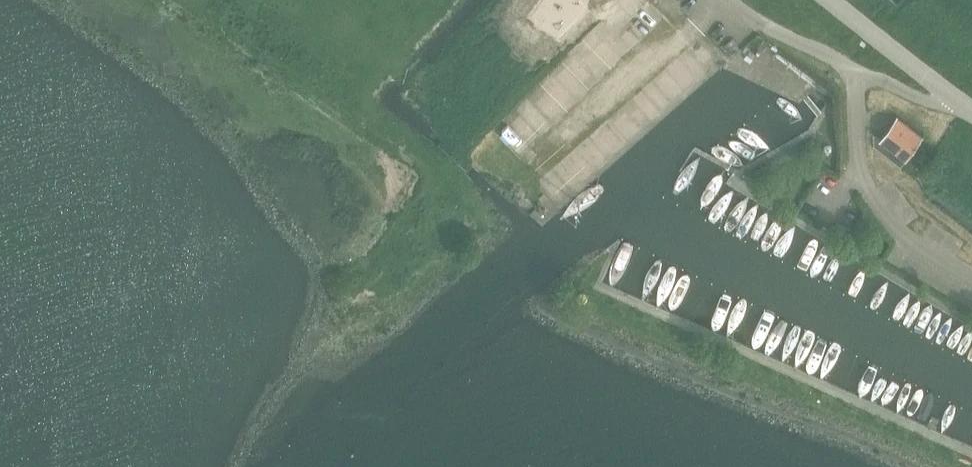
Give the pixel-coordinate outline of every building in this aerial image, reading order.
[(881,138),(905,156),(907,157),(923,135),(897,116),(881,138)]
